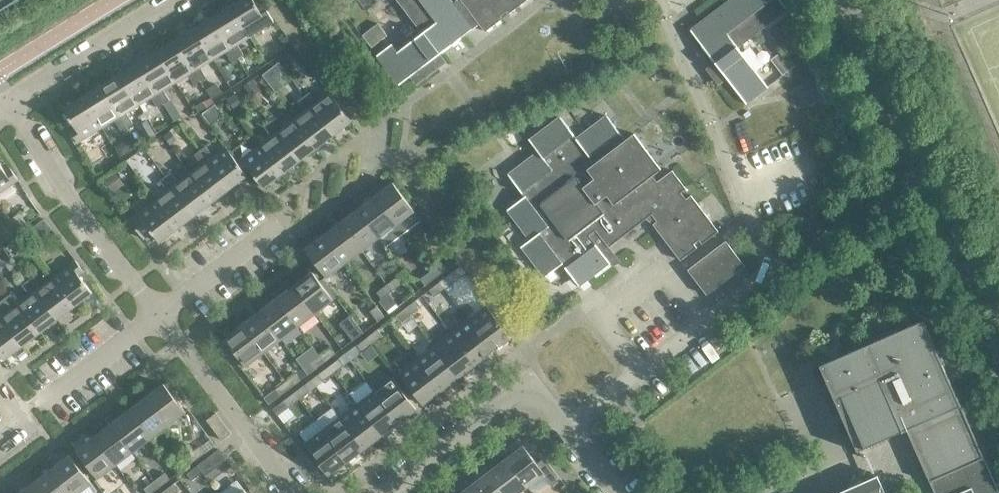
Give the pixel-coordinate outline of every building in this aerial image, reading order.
[(231,6),(250,36),(274,21),(268,10),(262,14),(254,0),(240,0),(231,6)] [(377,55),(399,84),(411,75),(417,83),(439,67),(433,59),(480,23),(486,31),(503,18),(500,15),(503,13),(506,11),(509,14),(526,0),(456,0),(453,2),(451,0),(399,0),(423,32),(398,51),(392,43),(377,55)] [(696,37),(721,70),(713,76),(719,83),(727,77),(746,103),(768,86),(738,46),(788,9),(781,0),(730,0),(704,19),(710,27),(696,37)] [(250,36),(231,6),(213,17),(238,58),(244,54),(237,44),(250,36)] [(238,58),(213,17),(194,28),(213,59),(225,51),(232,62),(238,58)] [(378,23),(363,35),(372,47),(387,35),(378,23)] [(213,59),(194,28),(176,39),(201,81),(207,77),(201,66),(213,59)] [(287,35),(281,40),(285,47),(292,42),(287,35)] [(201,81),(176,39),(157,51),(176,82),(189,74),(195,84),(201,81)] [(795,65),(783,50),(771,59),(783,75),(795,65)] [(176,82),(157,51),(138,62),(164,104),(170,100),(163,89),(176,82)] [(164,104),(138,62),(120,74),(139,104),(151,97),(158,107),(164,104)] [(268,82),(280,73),(274,65),(262,74),(268,82)] [(139,104),(120,74),(102,85),(127,126),(133,123),(126,112),(139,104)] [(244,86),(253,98),(264,90),(255,78),(244,86)] [(217,80),(207,86),(213,96),(223,90),(217,80)] [(127,126),(102,85),(83,96),(102,127),(115,119),(121,130),(127,126)] [(317,101),(310,91),(304,96),(334,134),(351,121),(330,92),(317,101)] [(236,111),(244,105),(234,92),(226,98),(236,111)] [(102,127),(83,96),(64,108),(76,128),(71,131),(78,142),(102,127)] [(334,134),(304,96),(299,100),(306,110),(295,119),(316,147),(334,134)] [(204,98),(195,103),(199,110),(208,104),(204,98)] [(609,247),(652,214),(657,220),(653,224),(681,260),(697,247),(694,243),(699,239),(702,243),(719,231),(691,195),(686,199),(681,192),(686,188),(672,170),(657,181),(652,175),(661,168),(634,133),(626,139),(607,115),(577,138),(561,116),(531,139),(530,138),(529,139),(538,151),(508,174),(525,196),(508,209),(530,239),(521,246),(521,247),(522,247),(545,277),(562,264),(579,285),(609,262),(610,263),(611,263),(601,249),(607,244),(609,247)] [(275,118),(270,122),(299,160),(316,147),(295,119),(283,127),(275,118)] [(299,160),(270,122),(264,126),(272,136),(260,145),(282,173),(299,160)] [(169,130),(163,135),(170,145),(177,141),(169,130)] [(282,173),(260,145),(238,162),(245,172),(250,169),(264,187),(282,173)] [(206,146),(200,150),(229,188),(247,175),(245,172),(238,162),(225,146),(213,155),(206,146)] [(229,188),(200,150),(194,154),(202,164),(190,173),(212,201),(229,188)] [(0,163),(0,191),(18,179),(11,169),(6,172),(0,163)] [(171,172),(166,176),(195,214),(212,201),(190,173),(179,182),(171,172)] [(114,190),(125,182),(118,173),(108,181),(114,190)] [(195,214),(166,176),(160,180),(167,190),(156,199),(178,227),(195,214)] [(421,219),(393,182),(375,196),(403,233),(421,219)] [(403,233),(375,196),(358,209),(379,237),(386,246),(403,233)] [(178,227),(156,199),(129,219),(144,238),(152,232),(160,241),(178,227)] [(22,209),(12,216),(19,226),(29,219),(22,209)] [(379,237),(358,209),(341,222),(362,250),(379,237)] [(362,250),(341,222),(323,235),(345,263),(362,250)] [(345,263),(323,235),(305,249),(327,277),(345,263)] [(745,265),(726,240),(688,269),(707,294),(745,265)] [(83,270),(76,260),(53,277),(74,306),(92,292),(78,274),(83,270)] [(442,262),(431,270),(436,277),(447,269),(442,262)] [(436,277),(431,270),(421,278),(426,285),(436,277)] [(333,299),(312,271),(294,285),(315,313),(333,299)] [(455,280),(450,274),(440,281),(445,288),(455,280)] [(33,276),(28,280),(57,319),(74,306),(53,277),(41,286),(33,276)] [(398,276),(387,284),(392,290),(403,282),(398,276)] [(57,319),(28,280),(22,285),(30,294),(18,303),(40,332),(57,319)] [(445,288),(440,281),(429,289),(434,296),(445,288)] [(392,290),(387,284),(377,292),(382,298),(392,290)] [(315,313),(294,285),(277,298),(298,326),(315,313)] [(0,302),(0,315),(23,345),(40,332),(18,303),(11,293),(0,302)] [(298,326),(277,298),(260,311),(281,339),(298,326)] [(421,306),(416,300),(406,307),(411,314),(421,306)] [(385,316),(376,305),(370,310),(378,321),(385,316)] [(486,305),(468,319),(492,351),(511,337),(486,305)] [(411,314),(406,307),(395,315),(400,322),(411,314)] [(281,339),(260,311),(243,324),(264,352),(281,339)] [(6,358),(23,345),(0,315),(0,351),(6,358)] [(492,351),(468,319),(451,332),(475,364),(492,351)] [(820,366),(831,390),(841,413),(844,421),(850,434),(858,451),(907,429),(935,492),(998,492),(998,491),(923,320),(820,366)] [(264,352),(243,324),(225,338),(246,366),(264,352)] [(363,332),(358,325),(348,333),(353,340),(363,332)] [(383,335),(378,329),(367,337),(372,343),(383,335)] [(475,364),(451,332),(434,345),(458,377),(475,364)] [(372,343),(367,337),(357,345),(362,351),(372,343)] [(458,377),(434,345),(417,358),(441,390),(458,377)] [(335,353),(330,346),(320,354),(325,361),(335,353)] [(325,361),(320,354),(309,362),(314,369),(325,361)] [(344,365),(339,358),(329,366),(334,372),(344,365)] [(441,390),(417,358),(399,372),(423,404),(441,390)] [(334,372),(329,366),(318,374),(323,380),(334,372)] [(296,373),(286,381),(290,387),(301,379),(296,373)] [(417,408),(392,377),(374,390),(399,422),(417,408)] [(290,387),(286,381),(275,389),(280,395),(290,387)] [(186,411),(164,383),(146,397),(168,425),(186,411)] [(310,391),(305,384),(294,392),(299,399),(310,391)] [(399,422),(374,390),(357,403),(381,435),(399,422)] [(299,399),(294,392),(284,400),(289,407),(299,399)] [(168,425),(146,397),(129,410),(150,438),(168,425)] [(381,435),(357,403),(340,417),(364,448),(381,435)] [(150,438),(129,410),(112,423),(133,451),(150,438)] [(231,433),(216,412),(206,419),(222,439),(231,433)] [(364,448),(340,417),(323,430),(347,461),(364,448)] [(133,451),(112,423),(95,436),(116,464),(133,451)] [(347,461),(323,430),(305,443),(328,474),(325,476),(326,477),(347,461)] [(116,464),(95,436),(76,450),(98,478),(116,464)] [(524,445),(506,458),(527,487),(545,473),(552,483),(562,475),(547,456),(538,464),(524,445)] [(199,446),(189,454),(194,461),(204,453),(199,446)] [(224,455),(219,449),(198,465),(202,472),(224,455)] [(194,461),(189,454),(178,462),(183,469),(194,461)] [(52,468),(71,492),(94,492),(98,491),(70,455),(52,468)] [(506,458),(489,471),(505,492),(519,492),(527,487),(506,458)] [(202,472),(198,465),(187,473),(192,480),(202,472)] [(52,468),(35,481),(44,492),(71,492),(52,468)] [(489,471),(471,484),(478,492),(505,492),(489,471)] [(165,472),(155,480),(160,487),(170,479),(165,472)] [(878,474),(835,492),(886,492),(878,474)] [(155,480),(144,488),(148,492),(151,492),(160,487),(155,480)] [(35,481),(19,492),(44,492),(35,481)] [(174,484),(163,492),(164,492),(175,492),(179,490),(174,484)] [(471,484),(460,492),(478,492),(471,484)]
